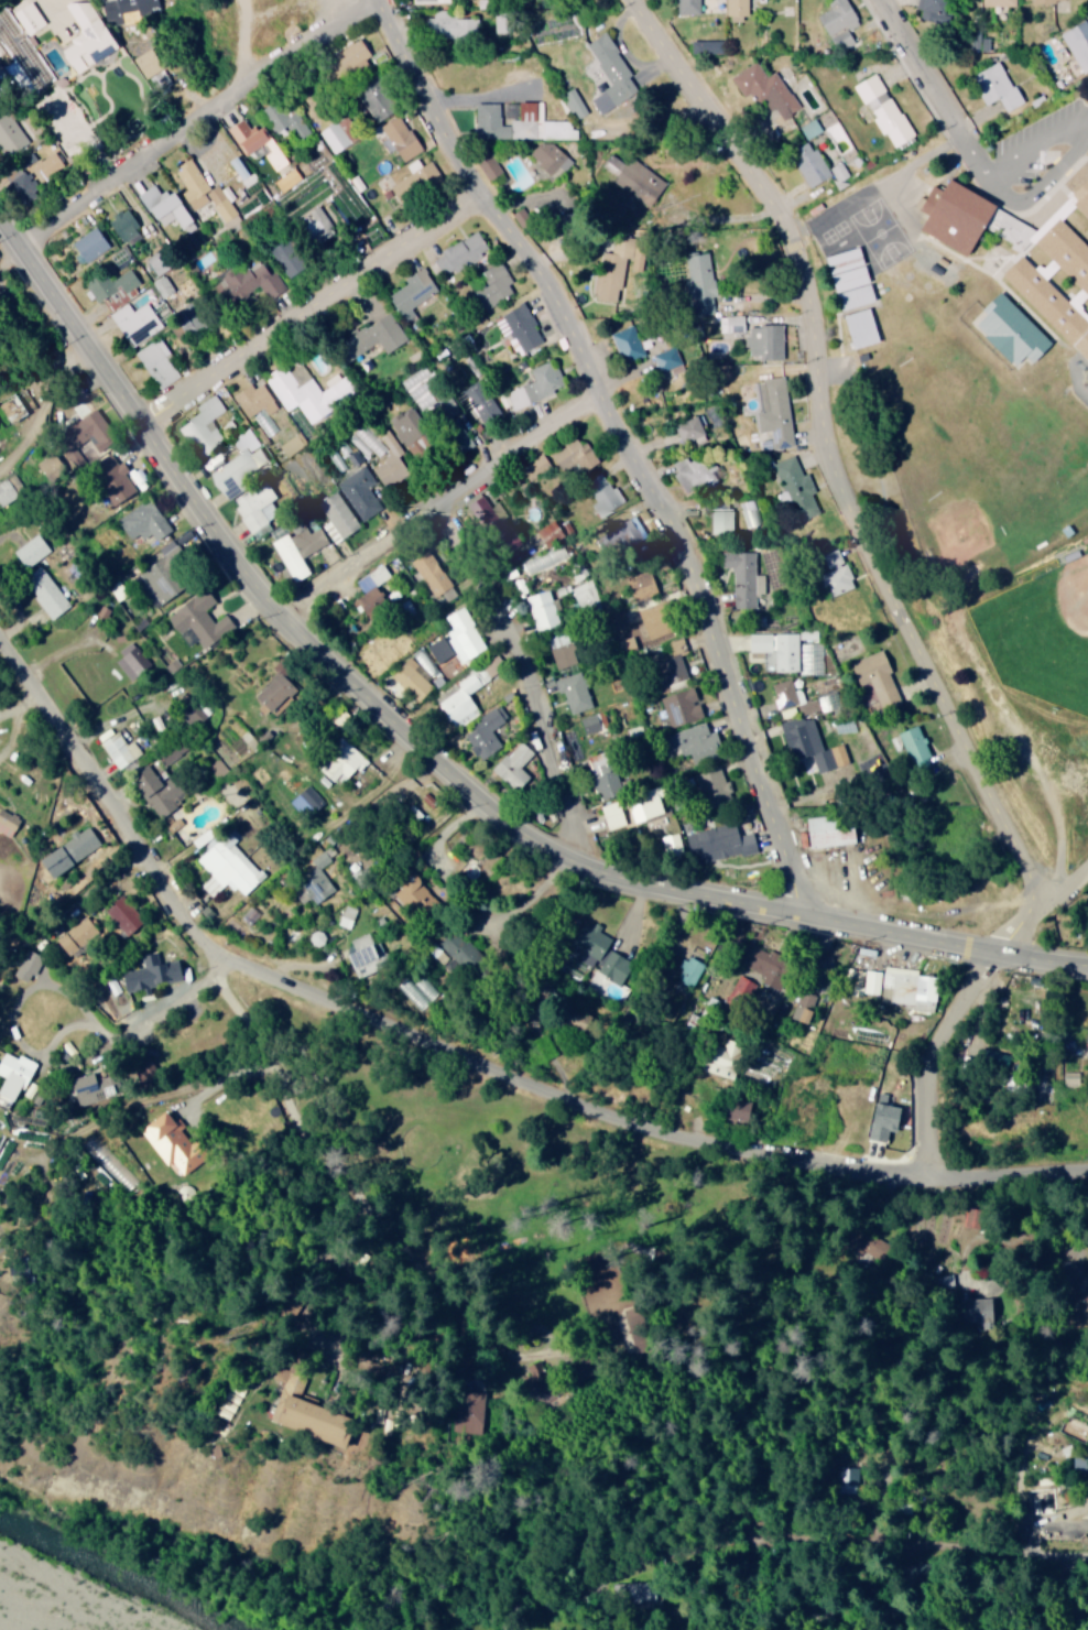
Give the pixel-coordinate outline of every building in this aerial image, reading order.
[(91,0),(86,0),(67,3),(68,7),(82,32),(72,38),(73,45),(65,50),(78,73),(96,63),(99,63),(124,48),(130,58),(136,57),(136,59),(147,78),(164,68),(156,54),(153,36),(152,35),(138,43),(134,44),(132,45),(119,48),(91,0)] [(105,25),(141,21),(141,15),(159,13),(158,0),(102,0),(105,25)] [(679,14),(702,14),(701,0),(678,0),(679,14)] [(749,0),(728,0),(728,19),(749,20),(749,0)] [(832,9),(820,14),(837,52),(856,43),(849,29),(860,24),(849,0),(832,0),(828,2),(832,9)] [(949,22),(950,0),(926,0),(925,21),(949,22)] [(48,23),(32,1),(15,14),(31,35),(48,23)] [(474,18),(454,19),(454,11),(428,11),(428,34),(437,34),(437,42),(474,42),(474,18)] [(1085,74),(1087,72),(1087,20),(1063,34),(1085,74)] [(589,44),(614,86),(593,99),(604,115),(643,92),(607,32),(589,44)] [(375,59),(362,38),(337,52),(350,74),(375,59)] [(693,41),(693,54),(724,53),(723,40),(693,41)] [(986,105),(1000,99),(1006,112),(1022,104),(1002,61),(973,75),(986,105)] [(766,78),(759,63),(733,75),(745,98),(755,93),(759,101),(772,95),(768,88),(780,82),(776,73),(766,78)] [(151,76),(160,92),(175,84),(167,68),(151,76)] [(858,84),(893,149),(914,138),(879,72),(858,84)] [(359,93),(376,122),(399,108),(382,80),(359,93)] [(580,119),(590,114),(576,88),(563,94),(573,112),(575,111),(580,119)] [(309,135),(285,96),(263,110),(277,133),(289,126),(299,141),(309,135)] [(477,139),(534,138),(533,121),(541,120),(540,103),(506,104),(506,113),(502,113),(502,103),(477,104),(477,139)] [(29,146),(12,113),(0,119),(0,145),(6,158),(29,146)] [(383,126),(404,162),(424,151),(402,115),(383,126)] [(823,131),(816,118),(801,126),(808,139),(823,131)] [(229,129),(248,157),(262,148),(278,171),(291,162),(266,125),(254,133),(245,119),(229,129)] [(578,139),(578,129),(571,128),(572,121),(543,121),(543,139),(578,139)] [(351,145),(340,122),(321,131),(332,154),(351,145)] [(556,179),(573,161),(549,138),(532,156),(556,179)] [(811,188),(832,177),(812,141),(792,152),(811,188)] [(616,181),(654,204),(668,182),(615,149),(604,167),(619,176),(616,181)] [(490,182),(504,173),(493,154),(478,162),(490,182)] [(256,180),(240,155),(231,161),(247,185),(256,180)] [(212,190),(194,159),(176,170),(188,191),(184,193),(194,211),(211,201),(227,229),(241,221),(220,185),(212,190)] [(345,185),(330,161),(274,197),(290,223),(309,211),(318,225),(329,218),(319,202),(345,185)] [(379,192),(390,212),(444,181),(434,162),(379,192)] [(40,193),(27,167),(7,176),(21,203),(40,193)] [(1002,205),(952,178),(945,190),(936,185),(923,208),(931,212),(921,229),(973,258),(1002,205)] [(1087,218),(1087,182),(1070,199),(1087,218)] [(180,193),(164,200),(157,186),(143,192),(160,227),(178,218),(188,238),(192,236),(196,245),(204,241),(180,193)] [(109,219),(124,248),(144,238),(129,209),(109,219)] [(1061,218),(1036,243),(1051,258),(1038,271),(1023,256),(1004,275),(1087,361),(1087,323),(1074,309),(1087,296),(1087,297),(1087,246),(1061,218)] [(86,262),(111,247),(98,226),(73,241),(86,262)] [(491,253),(480,232),(427,261),(438,281),(491,253)] [(269,252),(293,278),(311,263),(287,236),(269,252)] [(175,264),(163,248),(147,260),(159,276),(175,264)] [(876,303),(863,248),(829,256),(842,311),(876,303)] [(595,299),(622,302),(627,254),(605,252),(603,270),(598,270),(595,299)] [(687,256),(693,316),(717,314),(712,254),(687,256)] [(239,305),(258,286),(273,301),(288,287),(258,257),(240,275),(230,265),(221,274),(224,277),(211,289),(217,296),(224,290),(239,305)] [(489,285),(475,292),(484,309),(516,292),(500,261),(482,271),(489,285)] [(108,271),(89,283),(108,313),(139,295),(135,287),(141,283),(132,268),(114,280),(108,271)] [(409,285),(391,294),(404,320),(415,314),(412,306),(438,293),(425,268),(405,278),(409,285)] [(171,309),(182,301),(164,277),(153,285),(171,309)] [(1055,343),(1004,294),(975,324),(1019,366),(1029,355),(1036,363),(1055,343)] [(148,303),(133,312),(128,303),(111,314),(132,347),(163,327),(148,303)] [(494,317),(504,340),(515,336),(523,354),(544,345),(526,303),(494,317)] [(882,341),(872,308),(846,316),(856,349),(882,341)] [(409,340),(388,311),(344,342),(355,358),(379,341),(389,354),(409,340)] [(720,333),(745,332),(744,316),(720,316),(720,333)] [(785,360),(784,325),(748,326),(748,355),(762,355),(762,360),(785,360)] [(614,332),(622,362),(645,357),(637,326),(614,332)] [(136,353),(161,390),(182,376),(157,339),(136,353)] [(653,355),(661,376),(685,366),(676,346),(653,355)] [(310,423),(357,392),(345,375),(321,392),(301,363),(285,374),(280,367),(265,377),(287,411),(297,404),(310,423)] [(500,417),(483,377),(463,385),(481,426),(500,417)] [(759,381),(763,412),(758,412),(761,433),(774,432),(776,450),(796,448),(787,377),(759,381)] [(248,418),(263,408),(268,415),(279,407),(262,384),(255,389),(251,384),(233,396),(248,418)] [(27,428),(37,422),(18,392),(0,403),(14,426),(23,421),(27,428)] [(201,412),(179,427),(199,457),(224,441),(211,420),(226,410),(216,394),(197,406),(201,412)] [(89,436),(99,451),(118,438),(96,406),(61,430),(73,448),(89,436)] [(390,428),(419,459),(441,438),(412,407),(390,428)] [(264,423),(290,456),(302,446),(276,413),(264,423)] [(678,424),(683,443),(707,436),(702,417),(678,424)] [(589,455),(577,437),(553,453),(565,471),(589,455)] [(209,474),(227,497),(264,470),(247,446),(209,474)] [(670,466),(690,495),(706,484),(710,490),(718,484),(695,449),(670,466)] [(36,461),(49,481),(66,470),(53,450),(36,461)] [(588,473),(604,463),(596,450),(580,460),(588,473)] [(137,491),(125,471),(113,451),(91,465),(116,504),(137,491)] [(410,471),(395,452),(372,469),(386,489),(410,471)] [(527,465),(538,479),(553,467),(542,453),(527,465)] [(386,505),(361,463),(342,474),(345,479),(338,482),(360,520),(386,505)] [(621,505),(605,474),(590,481),(600,501),(594,504),(601,516),(621,505)] [(20,497),(12,475),(0,480),(0,505),(20,497)] [(277,496),(266,478),(232,499),(253,534),(270,524),(260,507),(277,496)] [(342,539),(360,527),(337,490),(318,501),(342,539)] [(156,540),(172,530),(152,496),(118,517),(132,539),(141,533),(144,538),(152,533),(156,540)] [(492,507),(485,496),(471,504),(493,542),(510,532),(501,517),(506,514),(499,503),(492,507)] [(732,509),(712,508),(711,530),(732,530),(732,509)] [(610,529),(621,549),(647,535),(636,514),(610,529)] [(571,532),(561,516),(538,530),(549,546),(571,532)] [(326,543),(312,519),(272,543),(286,566),(281,569),(286,577),(291,573),(296,581),(311,572),(302,557),(326,543)] [(24,565),(50,552),(40,533),(14,547),(24,565)] [(847,562),(843,563),(837,547),(821,553),(827,571),(819,574),(827,596),(855,586),(847,562)] [(413,558),(431,596),(450,587),(432,548),(413,558)] [(756,606),(755,595),(761,594),(759,550),(721,552),(722,568),(731,567),(734,608),(756,606)] [(189,581),(175,564),(171,567),(161,556),(136,578),(160,606),(189,581)] [(385,599),(376,582),(389,575),(382,563),(354,578),(363,594),(360,595),(367,609),(385,599)] [(49,619),(68,607),(43,564),(24,575),(49,619)] [(627,576),(633,599),(658,593),(652,569),(627,576)] [(599,606),(592,579),(572,584),(578,612),(599,606)] [(169,616),(190,645),(198,639),(205,649),(236,626),(227,613),(215,622),(206,609),(218,601),(207,587),(169,616)] [(559,624),(550,590),(527,595),(536,630),(559,624)] [(649,639),(676,630),(666,600),(640,608),(649,639)] [(445,613),(452,631),(426,641),(435,663),(457,654),(460,660),(484,650),(466,605),(445,613)] [(626,623),(630,636),(619,639),(621,649),(649,642),(643,619),(626,623)] [(579,662),(567,629),(546,637),(558,669),(579,662)] [(751,632),(750,650),(776,651),(776,670),(800,670),(800,632),(751,632)] [(122,655),(114,660),(130,680),(150,664),(131,640),(118,650),(122,655)] [(410,655),(391,675),(419,701),(433,686),(421,675),(433,663),(417,648),(411,655),(410,655)] [(853,661),(861,684),(871,681),(883,710),(903,702),(882,650),(853,661)] [(660,658),(667,683),(688,677),(681,652),(660,658)] [(467,692),(481,683),(473,670),(435,695),(454,725),(478,709),(467,692)] [(555,679),(560,692),(563,691),(571,713),(594,705),(581,670),(555,679)] [(259,699),(280,711),(297,683),(277,671),(259,699)] [(820,749),(807,695),(797,697),(792,678),(771,683),(778,708),(799,703),(802,715),(783,720),(793,759),(813,754),(818,772),(849,764),(844,743),(820,749)] [(704,717),(695,686),(661,696),(669,726),(704,717)] [(836,691),(817,695),(821,710),(839,706),(836,691)] [(207,715),(193,702),(183,713),(197,726),(207,715)] [(481,759),(503,745),(491,729),(508,718),(499,705),(461,730),(481,759)] [(610,737),(600,710),(581,717),(590,744),(610,737)] [(691,751),(695,764),(724,754),(717,732),(711,734),(707,721),(666,735),(671,749),(679,746),(682,754),(691,751)] [(934,761),(918,724),(899,732),(915,769),(934,761)] [(123,773),(138,762),(111,725),(96,736),(123,773)] [(368,760),(344,737),(318,764),(335,780),(343,771),(350,778),(368,760)] [(520,791),(533,776),(521,767),(534,751),(520,739),(494,770),(520,791)] [(598,797),(624,791),(614,748),(587,754),(598,797)] [(696,772),(706,806),(732,799),(722,764),(696,772)] [(137,784),(159,819),(182,803),(177,795),(182,792),(169,772),(161,777),(157,771),(137,784)] [(305,817),(324,800),(309,784),(290,801),(305,817)] [(643,797),(648,818),(667,813),(663,793),(643,797)] [(21,819),(1,808),(0,809),(0,830),(12,837),(21,819)] [(858,844),(857,814),(810,816),(811,846),(858,844)] [(754,831),(739,834),(737,823),(687,832),(691,855),(703,853),(705,860),(757,850),(754,831)] [(53,877),(103,845),(90,825),(40,856),(53,877)] [(663,835),(667,854),(684,852),(681,832),(663,835)] [(196,858),(210,873),(199,883),(211,895),(228,880),(241,896),(264,875),(230,838),(223,844),(217,838),(196,858)] [(316,904),(336,889),(320,867),(337,854),(330,844),(309,859),(314,866),(303,874),(310,884),(296,894),(302,902),(310,896),(316,904)] [(145,921),(120,895),(104,909),(129,936),(145,921)] [(100,931),(84,914),(57,939),(73,956),(100,931)] [(608,948),(613,937),(596,931),(598,927),(583,922),(569,959),(626,980),(634,957),(608,948)] [(382,965),(369,931),(349,939),(354,951),(348,953),(356,975),(382,965)] [(487,953),(455,932),(442,950),(474,972),(487,953)] [(43,955),(27,947),(13,974),(29,982),(43,955)] [(160,962),(157,951),(141,955),(144,966),(121,972),(126,992),(186,977),(181,957),(160,962)] [(676,976),(694,985),(704,962),(686,953),(676,976)] [(918,968),(885,965),(884,971),(866,969),(864,992),(881,993),(880,1001),(905,1003),(905,1007),(935,1010),(937,990),(917,989),(918,968)] [(757,977),(737,971),(729,997),(726,996),(722,1010),(738,1015),(741,1002),(749,1005),(757,977)] [(782,1001),(778,1013),(811,1023),(815,1010),(810,1008),(814,997),(799,993),(795,1005),(782,1001)] [(734,1078),(741,1059),(727,1053),(728,1052),(711,1045),(703,1067),(734,1078)] [(19,1053),(18,1055),(5,1050),(0,1062),(0,1073),(5,1075),(0,1087),(0,1104),(6,1107),(10,1097),(18,1100),(35,1059),(19,1053)] [(81,1103),(122,1092),(116,1070),(106,1073),(104,1066),(73,1074),(81,1103)] [(890,1103),(891,1094),(877,1092),(871,1138),(888,1140),(890,1126),(902,1128),(905,1106),(890,1103)] [(168,1165),(175,1160),(184,1173),(215,1151),(202,1133),(192,1141),(169,1109),(142,1128),(168,1165)] [(91,1136),(81,1146),(127,1190),(137,1180),(91,1136)] [(1082,1269),(1082,1261),(1063,1261),(1063,1287),(1087,1288),(1087,1269),(1082,1269)] [(938,1286),(954,1285),(952,1262),(935,1264),(938,1286)] [(973,1321),(996,1320),(995,1296),(972,1297),(973,1321)] [(534,1355),(534,1370),(559,1370),(559,1355),(534,1355)] [(353,1445),(362,1416),(303,1396),(310,1375),(281,1366),(276,1379),(287,1383),(284,1392),(292,1395),(283,1422),(353,1445)] [(463,1431),(487,1432),(488,1394),(464,1393),(463,1431)] [(1069,1406),(1058,1430),(1082,1441),(1087,1429),(1087,1414),(1069,1406)] [(1072,1474),(1087,1474),(1087,1456),(1071,1457),(1072,1474)] [(857,1466),(837,1465),(836,1482),(845,1483),(844,1491),(855,1492),(857,1466)] [(1042,1488),(1044,1507),(1063,1505),(1061,1486),(1042,1488)]
